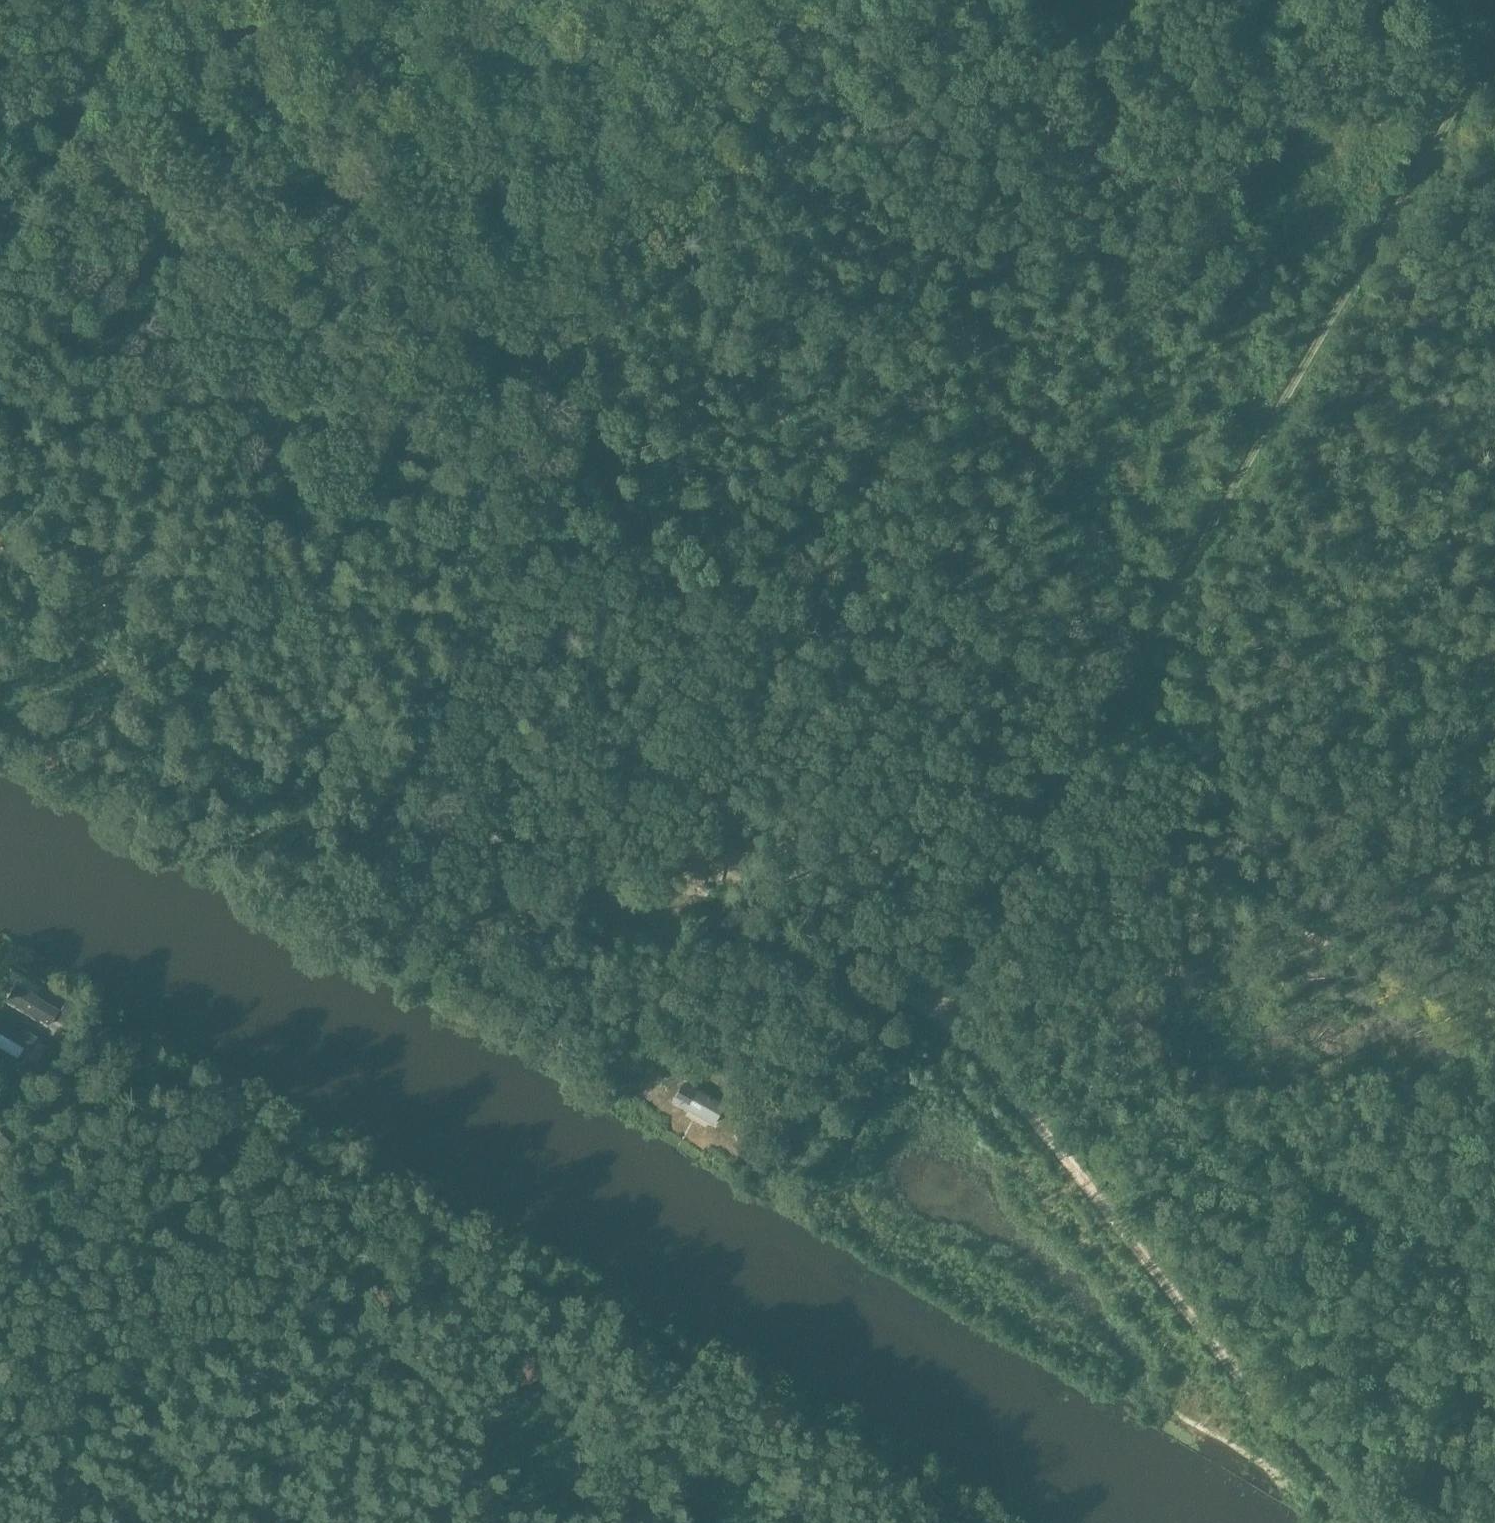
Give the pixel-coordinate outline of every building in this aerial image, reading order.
[(722,1105),(687,1085),(676,1103),(711,1123),(722,1105)]
